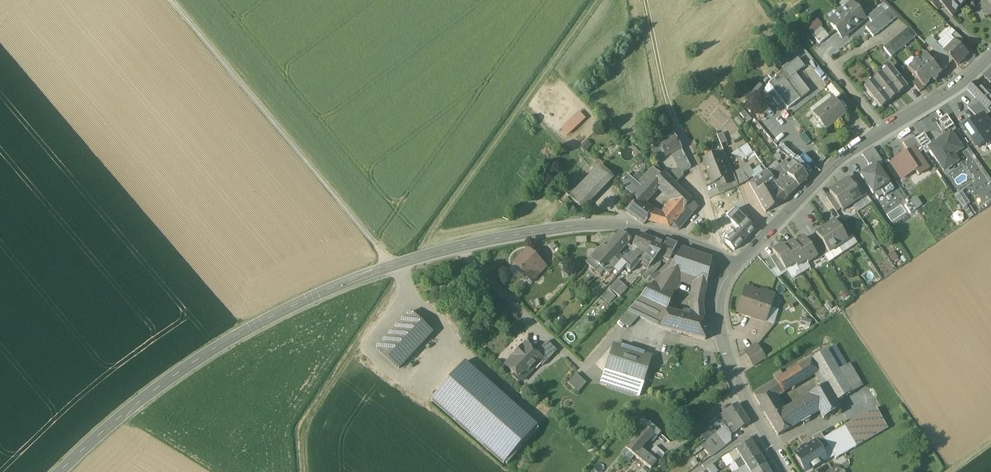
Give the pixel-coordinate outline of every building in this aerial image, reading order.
[(936,0),(932,0),(930,2),(938,10),(942,6),(936,0)] [(954,0),(936,0),(942,6),(953,17),(962,8),(954,0)] [(962,8),(970,0),(954,0),(962,8)] [(865,19),(852,3),(840,13),(853,29),(865,19)] [(881,6),(867,17),(872,23),(875,20),(880,17),(884,13),(886,12),(881,6)] [(898,17),(889,9),(886,12),(884,13),(892,22),(898,17)] [(853,29),(840,13),(829,23),(842,39),(853,29)] [(884,13),(880,17),(887,26),(892,22),(884,13)] [(887,26),(880,17),(875,20),(882,30),(887,26)] [(882,30),(875,20),(872,23),(870,24),(878,33),(882,30)] [(818,28),(813,22),(806,27),(812,34),(818,28)] [(878,33),(870,24),(866,28),(873,37),(878,33)] [(821,28),(812,35),(820,44),(829,37),(821,28)] [(917,36),(909,28),(902,33),(910,42),(917,36)] [(910,42),(902,33),(897,37),(905,46),(910,42)] [(964,41),(956,33),(952,37),(956,41),(960,45),(964,41)] [(931,36),(926,41),(932,47),(937,41),(931,36)] [(905,46),(897,37),(893,41),(900,50),(905,46)] [(900,50),(893,41),(888,44),(896,54),(900,50)] [(945,52),(953,61),(958,65),(969,54),(960,45),(956,41),(945,52)] [(896,54),(888,44),(884,48),(891,57),(896,54)] [(945,52),(937,44),(932,49),(933,51),(948,66),(949,65),(953,61),(945,52)] [(948,66),(933,51),(928,56),(941,71),(943,70),(945,70),(949,66),(949,65),(948,66)] [(928,56),(928,55),(925,55),(923,57),(923,60),(919,63),(932,79),(934,81),(936,82),(939,79),(939,77),(943,74),(941,71),(928,56)] [(797,59),(779,73),(800,100),(809,93),(795,74),(804,67),(797,59)] [(919,63),(917,61),(915,60),(913,62),(912,65),(908,68),(917,79),(923,87),(925,87),(928,85),(928,82),(932,79),(919,63)] [(784,61),(776,68),(779,72),(788,66),(784,61)] [(907,87),(891,67),(882,74),(898,94),(907,87)] [(800,100),(779,73),(774,77),(775,78),(768,84),(782,102),(788,109),(800,100)] [(898,94),(882,74),(874,81),(890,101),(898,94)] [(923,87),(917,79),(912,83),(919,92),(924,88),(923,87)] [(890,101),(874,81),(865,89),(881,108),(890,101)] [(990,96),(977,82),(969,89),(982,103),(990,96)] [(776,95),(772,98),(778,105),(782,102),(776,95)] [(990,96),(982,103),(988,110),(990,107),(990,97),(990,96)] [(833,100),(813,116),(825,131),(845,115),(833,100)] [(976,100),(968,107),(979,119),(985,116),(986,117),(990,114),(976,100)] [(579,110),(560,128),(568,136),(586,118),(579,110)] [(947,115),(939,121),(947,131),(955,126),(947,115)] [(965,128),(978,148),(986,144),(988,148),(990,146),(990,125),(986,117),(985,116),(979,119),(965,128)] [(670,128),(660,133),(663,140),(673,135),(673,134),(670,128)] [(716,135),(720,144),(727,141),(723,132),(716,135)] [(932,145),(929,147),(931,150),(945,171),(954,164),(950,158),(964,149),(952,132),(932,145)] [(663,140),(660,142),(661,143),(664,149),(667,155),(670,153),(673,152),(680,148),(681,148),(673,134),(673,135),(663,140)] [(932,145),(924,134),(916,140),(924,151),(925,154),(931,150),(929,147),(932,145)] [(913,136),(903,143),(909,151),(914,148),(919,154),(924,151),(916,140),(913,136)] [(661,143),(651,148),(657,160),(659,159),(656,153),(664,149),(661,143)] [(735,154),(744,160),(752,150),(744,143),(735,154)] [(680,148),(673,152),(680,165),(683,170),(684,172),(691,168),(680,148)] [(873,148),(862,155),(869,166),(871,164),(873,167),(876,164),(877,166),(878,166),(883,163),(873,148)] [(919,154),(914,148),(909,151),(906,153),(916,169),(915,170),(919,175),(928,169),(919,154)] [(664,149),(656,153),(659,159),(667,155),(664,149)] [(673,152),(670,153),(677,167),(680,165),(673,152)] [(906,153),(891,163),(902,179),(915,170),(916,169),(906,153)] [(718,154),(703,160),(712,184),(717,182),(720,181),(722,187),(723,187),(730,184),(728,178),(718,154)] [(785,161),(780,166),(785,172),(787,174),(791,171),(788,167),(790,166),(785,161)] [(614,178),(600,164),(569,196),(583,210),(614,178)] [(873,167),(860,176),(873,194),(880,189),(885,196),(894,190),(878,166),(877,166),(876,164),(873,167)] [(677,167),(671,171),(674,174),(683,170),(680,165),(677,167)] [(748,165),(742,169),(744,173),(744,174),(748,180),(755,175),(748,165)] [(780,166),(770,174),(774,180),(778,177),(785,172),(780,166)] [(808,178),(800,169),(795,166),(791,171),(787,174),(790,178),(799,188),(808,178)] [(653,168),(637,184),(638,185),(629,193),(636,200),(661,176),(654,169),(653,168)] [(742,169),(732,173),(734,175),(738,186),(749,181),(748,180),(744,174),(744,173),(742,169)] [(674,174),(671,171),(665,175),(674,183),(683,175),(682,173),(684,172),(683,170),(674,174)] [(768,171),(752,182),(758,191),(767,185),(774,180),(770,174),(768,171)] [(785,172),(778,177),(783,185),(790,178),(787,174),(785,172)] [(661,176),(636,200),(642,204),(659,188),(672,200),(681,191),(674,183),(665,175),(663,173),(661,176)] [(858,182),(852,173),(847,176),(848,179),(853,186),(858,182)] [(637,184),(628,175),(619,184),(629,193),(638,185),(637,184)] [(738,186),(734,175),(728,178),(730,184),(723,187),(725,193),(738,187),(738,186)] [(783,185),(779,188),(781,191),(787,198),(799,188),(790,178),(783,185)] [(853,186),(848,179),(839,185),(852,205),(862,198),(853,186)] [(779,188),(774,180),(767,185),(779,205),(787,198),(781,191),(779,188)] [(779,205),(767,185),(758,191),(755,193),(766,212),(779,205)] [(852,205),(839,185),(830,192),(831,194),(841,209),(843,211),(852,205)] [(963,207),(970,204),(962,190),(955,194),(963,207)] [(661,219),(655,225),(669,229),(692,201),(681,191),(672,200),(674,202),(661,219)] [(841,209),(831,194),(826,198),(836,212),(841,209)] [(916,196),(904,205),(911,213),(922,204),(916,196)] [(642,204),(636,200),(626,212),(643,225),(644,225),(646,222),(655,225),(661,219),(642,204)] [(692,201),(669,229),(678,231),(678,230),(698,207),(692,201)] [(734,210),(726,218),(731,222),(738,229),(746,221),(734,210)] [(964,221),(962,214),(959,215),(958,213),(953,214),(956,223),(964,221)] [(846,227),(840,217),(835,221),(841,230),(846,227)] [(746,221),(738,229),(726,242),(734,250),(755,229),(746,221)] [(835,221),(825,227),(838,246),(848,240),(841,230),(835,221)] [(838,246),(825,227),(816,233),(819,238),(829,253),(838,246)] [(620,231),(605,248),(610,252),(608,253),(614,258),(619,253),(630,240),(620,231)] [(653,241),(639,235),(637,239),(639,240),(635,246),(640,250),(638,253),(643,258),(649,251),(653,241)] [(809,245),(804,238),(795,244),(806,261),(808,264),(818,257),(816,254),(809,245)] [(829,253),(819,238),(814,241),(821,251),(824,256),(829,253)] [(665,245),(653,241),(649,251),(643,258),(640,261),(649,269),(656,260),(660,256),(665,245)] [(665,245),(660,256),(662,257),(670,260),(677,245),(667,241),(665,245)] [(806,261),(795,244),(794,241),(784,247),(784,248),(795,264),(797,267),(806,261)] [(821,251),(814,241),(809,245),(816,254),(821,251)] [(605,248),(601,244),(585,263),(595,271),(599,266),(604,270),(605,269),(599,263),(608,253),(610,252),(605,248)] [(795,264),(784,248),(784,247),(782,244),(772,251),(775,255),(785,270),(786,270),(795,264)] [(629,258),(636,250),(632,247),(625,254),(629,258)] [(710,259),(682,249),(674,262),(671,267),(668,272),(681,276),(696,281),(706,285),(711,261),(710,259)] [(547,268),(528,250),(514,265),(533,282),(547,268)] [(624,257),(613,270),(619,275),(625,268),(633,258),(638,253),(636,251),(629,258),(626,255),(624,257)] [(608,253),(599,263),(605,269),(614,258),(608,253)] [(604,270),(603,271),(608,275),(613,270),(624,257),(619,253),(614,258),(605,269),(604,270)] [(643,258),(638,253),(633,258),(639,263),(640,261),(643,258)] [(785,270),(775,255),(770,258),(776,268),(780,273),(785,270)] [(625,268),(630,273),(639,263),(633,258),(625,268)] [(776,268),(770,258),(765,262),(772,271),(776,268)] [(649,269),(641,277),(645,281),(656,271),(660,266),(660,263),(661,262),(660,261),(656,260),(649,269)] [(656,271),(645,281),(647,283),(643,287),(647,291),(653,284),(661,276),(662,275),(656,271)] [(662,275),(661,276),(653,284),(674,293),(681,276),(668,272),(662,275)] [(618,280),(610,289),(613,292),(621,283),(618,280)] [(706,285),(696,281),(694,287),(705,290),(706,285)] [(621,283),(613,292),(619,298),(628,289),(621,283)] [(647,291),(628,312),(639,317),(662,328),(666,314),(674,293),(653,284),(647,291)] [(772,297),(746,288),(738,312),(746,315),(747,314),(751,315),(751,316),(764,321),(772,297)] [(609,304),(616,296),(609,290),(602,299),(609,304)] [(704,298),(693,299),(694,311),(697,311),(697,319),(704,321),(702,305),(704,298)] [(774,300),(771,305),(777,308),(780,302),(774,300)] [(411,312),(377,349),(399,369),(433,333),(411,312)] [(639,317),(628,312),(620,320),(629,328),(639,317)] [(682,318),(666,314),(662,328),(661,329),(679,333),(682,318)] [(697,319),(683,315),(682,318),(679,333),(705,340),(707,325),(704,321),(697,319)] [(802,317),(800,324),(809,327),(812,321),(802,317)] [(547,342),(536,354),(546,363),(557,351),(547,342)] [(526,344),(505,366),(522,382),(540,363),(543,366),(546,363),(536,354),(526,344)] [(757,345),(746,352),(755,367),(766,359),(757,345)] [(847,366),(835,346),(826,351),(838,371),(847,366)] [(651,359),(612,347),(600,384),(639,397),(644,383),(648,384),(652,372),(648,370),(651,359)] [(838,371),(826,351),(811,360),(818,373),(826,386),(836,402),(837,402),(851,393),(838,371)] [(811,360),(754,394),(760,405),(774,396),(804,378),(805,380),(818,373),(811,360)] [(538,426),(465,362),(431,400),(504,464),(538,426)] [(862,386),(849,365),(847,366),(838,371),(851,393),(862,386)] [(721,373),(719,368),(712,370),(714,376),(721,373)] [(587,384),(576,374),(568,384),(578,393),(587,384)] [(836,402),(826,386),(789,408),(799,424),(823,410),(836,402)] [(783,412),(774,396),(760,405),(778,436),(799,424),(789,408),(783,412)] [(836,402),(823,410),(827,417),(841,408),(837,402),(836,402)] [(737,404),(725,412),(730,419),(731,421),(743,414),(737,404)] [(876,408),(844,427),(856,448),(888,429),(876,408)] [(730,419),(725,412),(721,414),(726,421),(730,419)] [(743,414),(731,421),(733,423),(738,431),(750,423),(743,414)] [(649,423),(643,418),(640,421),(646,427),(649,423)] [(726,421),(722,424),(724,427),(725,426),(731,421),(730,419),(726,421)] [(717,433),(709,423),(702,429),(704,432),(700,435),(705,442),(717,433)] [(738,431),(733,423),(729,426),(730,428),(732,431),(733,433),(738,431)] [(829,447),(836,459),(856,448),(844,427),(824,439),(829,447)] [(645,428),(626,449),(651,469),(657,462),(653,459),(648,455),(641,450),(650,440),(653,443),(660,434),(658,431),(654,436),(645,428)] [(705,442),(691,453),(693,456),(703,448),(706,452),(722,441),(717,433),(705,442)] [(824,439),(820,433),(812,438),(815,442),(821,451),(829,447),(824,439)] [(722,441),(706,452),(710,457),(725,446),(722,441)] [(751,441),(736,450),(741,458),(756,449),(751,441)] [(815,442),(795,454),(804,470),(811,466),(813,469),(820,465),(818,461),(825,457),(821,451),(815,442)] [(655,447),(648,455),(653,459),(660,451),(655,447)] [(756,449),(741,458),(746,466),(761,457),(756,449)] [(736,450),(728,455),(733,463),(741,458),(736,450)] [(660,451),(653,459),(657,462),(657,461),(658,462),(664,456),(664,455),(664,454),(660,451)] [(746,466),(750,471),(753,471),(765,464),(761,457),(746,466)] [(733,463),(729,466),(733,471),(736,471),(746,466),(741,458),(733,463)] [(708,469),(710,471),(713,471),(720,467),(716,462),(708,469)]
